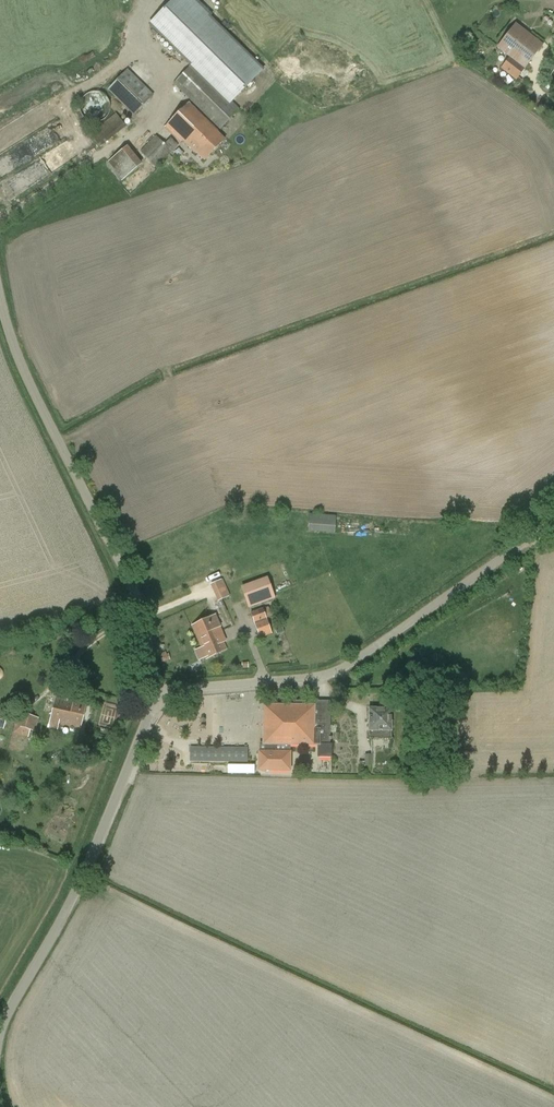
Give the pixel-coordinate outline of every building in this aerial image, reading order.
[(515,24),(497,48),(504,53),(510,58),(502,69),(516,80),(542,45),(529,35),(515,24)] [(239,110),(192,64),(173,83),(220,130),(239,110)] [(153,96),(127,69),(104,93),(111,101),(115,97),(134,115),(153,96)] [(546,83),(553,88),(553,76),(552,74),(551,74),(546,83)] [(84,97),(84,98),(82,99),(82,101),(81,102),(80,104),(80,105),(80,106),(80,107),(80,109),(80,110),(81,112),(81,114),(82,116),(83,117),(84,118),(86,119),(87,120),(89,121),(90,122),(92,122),(94,122),(96,122),(97,122),(99,122),(101,121),(102,121),(103,120),(105,119),(106,118),(107,117),(107,116),(108,115),(109,113),(109,112),(110,110),(110,109),(110,108),(110,107),(110,105),(109,103),(109,102),(108,101),(108,100),(107,99),(106,98),(106,97),(105,96),(104,95),(103,95),(101,94),(99,93),(98,93),(97,93),(95,93),(94,93),(93,93),(92,93),(89,94),(87,95),(86,96),(85,96),(84,97)] [(197,153),(204,160),(224,139),(217,132),(218,132),(189,103),(165,128),(180,143),(182,141),(196,154),(197,153)] [(126,126),(116,113),(115,114),(113,112),(108,116),(109,118),(90,134),(100,147),(126,126)] [(164,144),(156,136),(140,152),(157,167),(178,145),(170,138),(164,144)] [(108,162),(120,176),(118,177),(122,181),(142,164),(127,146),(108,162)] [(309,514),(308,529),(335,530),(335,516),(309,514)] [(241,586),(249,608),(275,599),(267,576),(241,586)] [(228,597),(226,592),(217,596),(219,601),(228,597)] [(269,607),(251,613),(260,638),(272,634),(266,618),(272,616),(269,607)] [(192,625),(199,642),(220,633),(217,628),(220,626),(215,615),(192,625)] [(220,633),(199,642),(207,659),(227,650),(220,633)] [(411,696),(411,705),(422,705),(422,696),(411,696)] [(56,697),(49,727),(57,729),(59,723),(81,728),(86,703),(74,700),(74,701),(56,697)] [(264,706),(264,743),(265,743),(265,751),(259,751),(259,769),(289,770),(290,744),(318,744),(318,757),(332,757),(332,744),(330,744),(330,701),(294,701),(294,706),(264,706)] [(370,709),(369,730),(369,739),(390,740),(390,730),(391,709),(370,709)] [(30,730),(36,732),(39,718),(19,713),(13,733),(28,737),(30,730)] [(190,761),(248,762),(248,748),(190,747),(190,761)] [(360,775),(364,775),(364,772),(371,772),(371,765),(373,765),(373,754),(365,755),(365,761),(359,761),(360,775)] [(253,774),(253,765),(228,765),(228,774),(253,774)]
